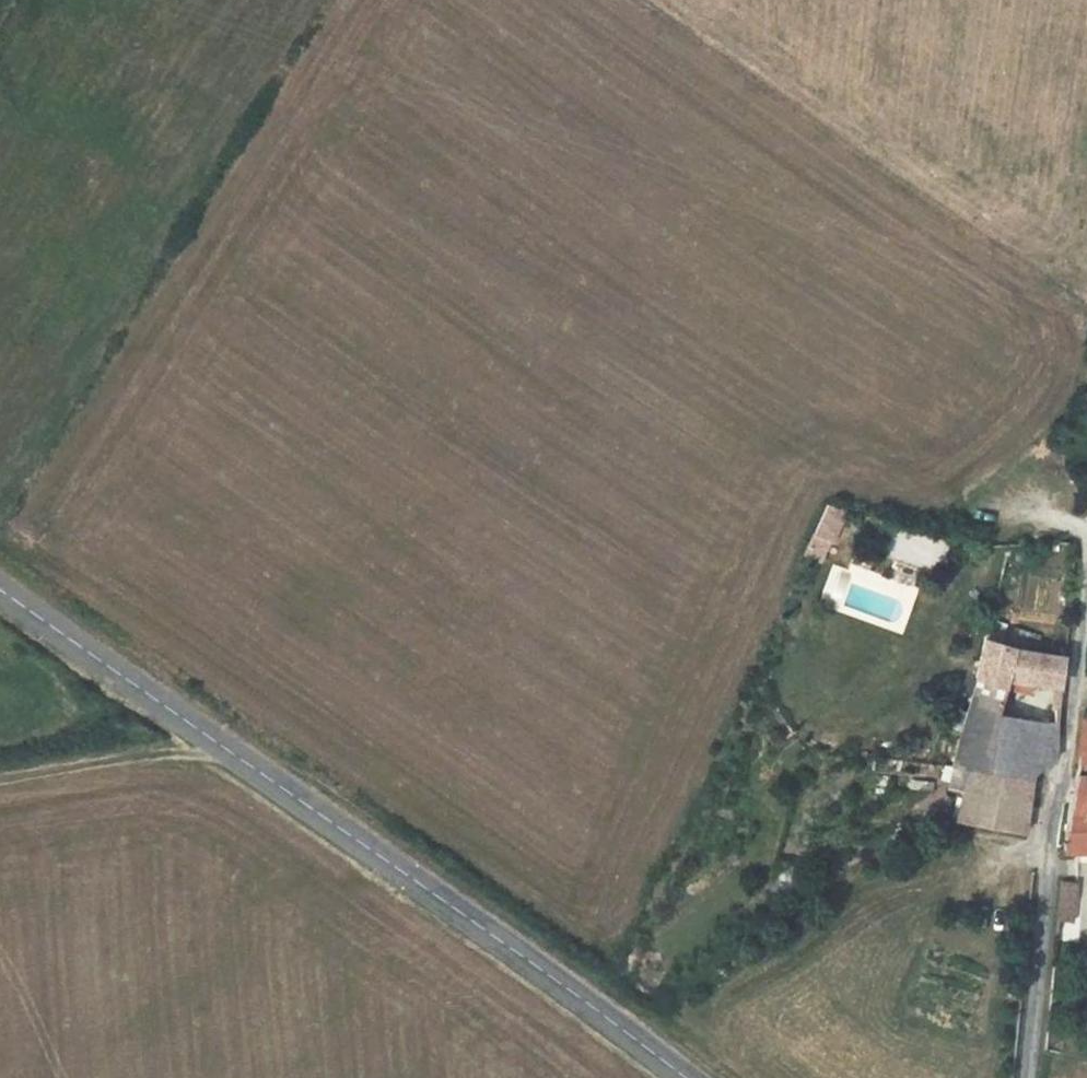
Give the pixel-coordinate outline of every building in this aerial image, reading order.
[(802,556),(823,564),(843,509),(822,501),(802,556)] [(904,558),(942,571),(951,545),(913,531),(904,558)] [(958,777),(973,780),(1024,792),(1048,777),(1054,732),(1024,725),(1029,697),(1058,703),(1064,659),(988,638),(977,680),(980,685),(958,777)] [(962,829),(1014,841),(1024,792),(973,780),(962,829)] [(1086,815),(1086,783),(1078,783),(1074,815),(1086,815)] [(1069,862),(1086,861),(1086,815),(1074,815),(1069,862)] [(1060,879),(1055,919),(1072,921),(1077,881),(1060,879)]
